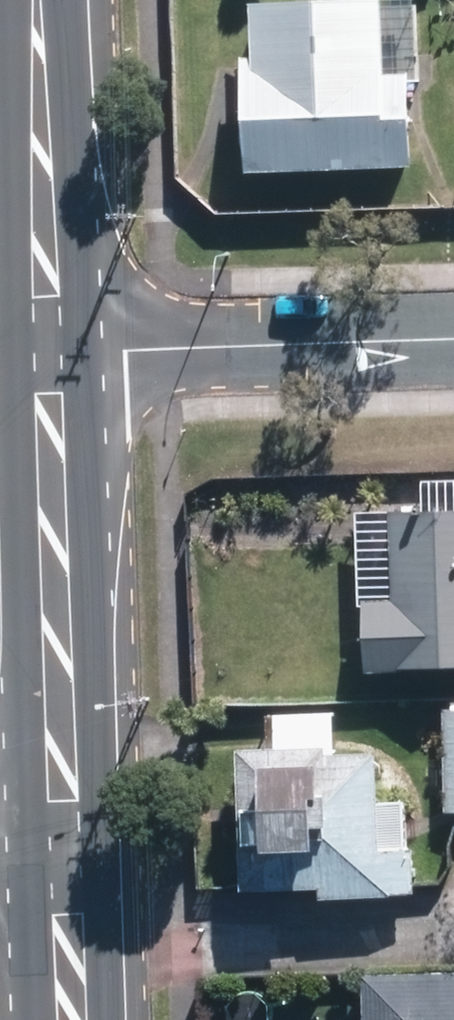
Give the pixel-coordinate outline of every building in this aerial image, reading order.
[(453,138),(453,0),(376,0),(377,22),(365,22),(369,140),(453,138)] [(366,665),(407,663),(407,662),(453,660),(453,500),(389,502),(393,590),(363,591),(366,665)] [(441,816),(453,816),(453,702),(447,702),(447,713),(439,712),(441,816)] [(380,842),(378,744),(333,746),(333,708),(266,709),(265,740),(239,740),(241,881),(320,879),(321,891),(413,888),(412,842),(380,842)] [(363,973),(364,1019),(453,1019),(453,972),(363,973)]
